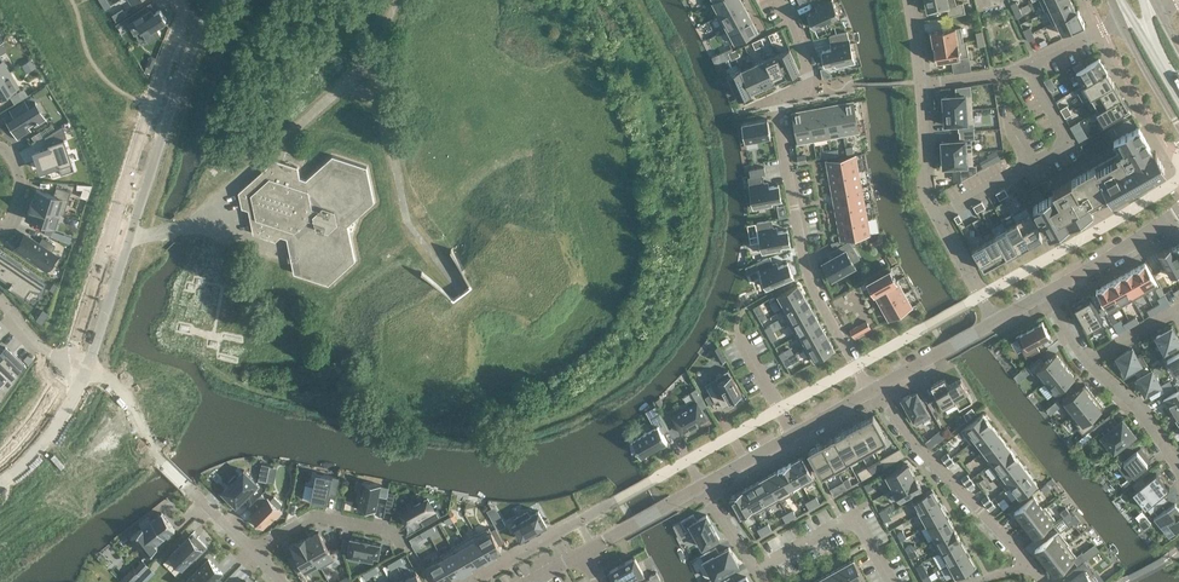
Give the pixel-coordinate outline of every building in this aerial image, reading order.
[(101,3),(105,9),(110,6),(106,0),(101,3)] [(711,2),(718,16),(743,2),(741,0),(715,0),(711,2)] [(839,15),(833,0),(819,0),(821,3),(815,5),(816,9),(807,13),(813,27),(839,15)] [(927,11),(947,6),(949,16),(965,13),(963,2),(956,3),(955,0),(925,0),(927,11)] [(1045,11),(1068,0),(1040,0),(1045,11)] [(1045,11),(1047,11),(1052,23),(1078,10),(1076,11),(1070,0),(1068,0),(1045,11)] [(1016,1),(1011,4),(1014,10),(1019,8),(1016,1)] [(718,16),(725,29),(750,16),(743,2),(718,16)] [(154,9),(150,3),(126,18),(135,32),(142,28),(149,40),(161,32),(156,25),(166,18),(161,9),(154,12),(153,10),(154,9)] [(1019,8),(1014,10),(1017,17),(1022,14),(1019,8)] [(1078,10),(1052,23),(1053,23),(1056,21),(1062,34),(1084,23),(1078,10)] [(725,29),(733,43),(757,29),(750,16),(725,29)] [(931,32),(934,47),(958,43),(963,42),(961,27),(931,32)] [(1030,27),(1023,30),(1026,35),(1032,32),(1030,27)] [(832,48),(822,50),(825,64),(835,62),(836,66),(854,62),(847,31),(829,36),(832,48)] [(1032,32),(1026,35),(1028,41),(1035,38),(1032,32)] [(969,56),(966,41),(963,42),(958,43),(934,47),(936,62),(969,56)] [(790,48),(777,54),(787,76),(800,71),(790,48)] [(777,54),(765,59),(775,82),(787,76),(777,54)] [(1077,71),(1076,72),(1083,84),(1106,71),(1099,58),(1085,67),(1077,71)] [(9,72),(1,59),(0,60),(0,77),(9,72)] [(765,59),(753,65),(763,87),(775,82),(765,59)] [(1082,61),(1074,65),(1077,71),(1085,67),(1082,61)] [(742,70),(741,70),(751,92),(763,87),(753,65),(742,70)] [(751,92),(741,70),(742,70),(741,68),(740,68),(728,74),(739,98),(751,92)] [(1106,71),(1083,84),(1091,97),(1114,83),(1106,71)] [(17,85),(9,72),(0,77),(0,95),(17,85)] [(1050,77),(1044,80),(1049,89),(1055,86),(1050,77)] [(1098,109),(1121,96),(1114,83),(1091,97),(1098,109)] [(45,85),(33,93),(36,97),(48,90),(45,85)] [(943,96),(944,111),(972,109),(971,85),(955,87),(956,95),(943,96)] [(20,90),(10,96),(14,102),(24,96),(20,90)] [(1121,96),(1096,110),(1104,123),(1122,112),(1128,109),(1129,108),(1121,96)] [(23,101),(9,109),(9,110),(12,109),(15,114),(5,120),(6,121),(7,121),(17,138),(16,138),(17,139),(30,131),(30,130),(29,130),(26,125),(42,115),(35,103),(36,103),(35,102),(24,108),(21,103),(23,102),(23,101)] [(843,134),(859,131),(853,102),(838,104),(843,134)] [(828,137),(843,134),(838,104),(823,107),(828,137)] [(1067,105),(1060,109),(1063,113),(1069,110),(1067,105)] [(813,140),(828,137),(823,107),(808,110),(813,140)] [(972,109),(944,111),(944,115),(942,116),(942,123),(945,123),(945,125),(958,124),(958,131),(959,131),(974,130),(972,109)] [(798,143),(813,140),(808,110),(792,113),(798,143)] [(1065,118),(1071,114),(1069,110),(1063,113),(1065,118)] [(741,123),(745,141),(771,136),(768,119),(741,123)] [(48,148),(34,152),(40,169),(57,163),(60,174),(74,169),(63,138),(66,137),(62,125),(44,136),(48,148)] [(1109,197),(1112,201),(1167,170),(1156,151),(1153,152),(1138,126),(1114,140),(1120,152),(1053,190),(1055,194),(1033,206),(1050,236),(1093,211),(1091,208),(1109,197)] [(1113,127),(1108,130),(1111,136),(1117,133),(1113,127)] [(972,152),(971,139),(974,139),(974,130),(959,131),(960,140),(941,141),(942,154),(972,152)] [(989,157),(981,161),(985,167),(1001,158),(997,149),(988,154),(989,157)] [(942,154),(943,167),(960,166),(961,180),(977,171),(976,165),(973,165),(972,152),(942,154)] [(281,236),(287,238),(294,273),(329,284),(356,260),(348,226),(375,202),(367,167),(333,155),(306,179),(300,177),(298,167),(275,159),(239,192),(242,208),(249,210),(255,212),(256,218),(251,223),(254,233),(276,241),(281,236)] [(858,171),(855,155),(826,160),(829,176),(858,171)] [(761,167),(746,170),(748,177),(763,174),(761,167)] [(861,187),(858,171),(829,176),(832,192),(861,187)] [(763,174),(748,177),(754,208),(772,205),(771,201),(781,199),(779,184),(768,186),(768,182),(764,183),(763,174)] [(1047,180),(1042,183),(1045,189),(1050,186),(1047,180)] [(77,184),(77,188),(84,188),(81,196),(87,198),(91,185),(77,184)] [(864,202),(861,187),(832,192),(835,208),(864,202)] [(36,189),(32,203),(58,212),(62,197),(36,189)] [(30,202),(25,217),(53,226),(58,212),(32,203),(30,202)] [(867,218),(864,202),(835,208),(838,223),(867,218)] [(1012,212),(1001,219),(1006,227),(1005,227),(1006,229),(1007,229),(1019,250),(1030,244),(1017,221),(1012,212)] [(1017,221),(1030,244),(1042,237),(1029,214),(1017,221)] [(870,234),(867,218),(838,223),(841,240),(870,234)] [(772,219),(757,222),(763,253),(781,250),(780,245),(790,244),(788,229),(777,231),(777,227),(773,228),(772,219)] [(995,235),(1007,257),(1019,250),(1007,229),(1006,229),(995,235)] [(38,243),(24,234),(15,248),(41,266),(55,246),(42,237),(38,243)] [(995,235),(984,242),(996,263),(1007,257),(995,235)] [(823,263),(832,278),(855,265),(847,250),(853,247),(850,241),(831,251),(833,257),(823,263)] [(984,242),(972,249),(984,270),(996,263),(984,242)] [(1171,276),(1178,272),(1178,261),(1172,247),(1172,246),(1159,254),(1164,263),(1166,267),(1171,276)] [(0,253),(0,276),(10,283),(8,286),(23,296),(29,288),(41,292),(44,283),(0,253)] [(893,253),(888,256),(892,263),(897,261),(893,253)] [(770,256),(756,262),(767,287),(794,276),(788,262),(778,267),(777,263),(774,264),(770,256)] [(1145,263),(1133,270),(1145,292),(1158,285),(1145,263)] [(897,279),(890,267),(867,280),(874,292),(897,279)] [(1133,270),(1121,276),(1133,299),(1145,292),(1133,270)] [(1121,276),(1108,283),(1121,306),(1133,299),(1121,276)] [(904,293),(897,279),(874,292),(882,305),(904,293)] [(1108,283),(1096,290),(1109,313),(1121,306),(1108,283)] [(779,295),(775,297),(782,310),(781,310),(781,311),(805,297),(798,284),(779,295)] [(912,306),(904,293),(882,305),(889,319),(912,306)] [(805,297),(781,311),(788,323),(812,310),(805,297)] [(1103,320),(1090,298),(1075,306),(1088,329),(1103,320)] [(1160,303),(1153,307),(1156,312),(1163,308),(1160,303)] [(1153,307),(1147,310),(1150,316),(1156,312),(1153,307)] [(812,310),(788,323),(788,324),(789,323),(796,335),(819,323),(812,310)] [(763,313),(758,315),(761,322),(767,319),(763,313)] [(1136,317),(1129,320),(1132,325),(1139,322),(1136,317)] [(1129,320),(1123,324),(1126,329),(1132,325),(1129,320)] [(866,321),(861,324),(865,330),(870,327),(866,321)] [(1042,321),(1016,336),(1023,349),(1022,350),(1026,357),(1039,350),(1036,343),(1050,335),(1042,321)] [(819,323),(796,335),(803,348),(826,335),(819,323)] [(861,324),(856,327),(859,333),(865,330),(861,324)] [(770,325),(765,328),(768,334),(774,332),(770,325)] [(1156,334),(1165,349),(1178,341),(1178,338),(1172,325),(1156,334)] [(856,327),(851,330),(854,336),(859,333),(856,327)] [(772,341),(777,338),(774,332),(768,334),(772,341)] [(826,335),(803,348),(811,361),(815,359),(834,348),(826,335)] [(24,365),(6,347),(3,349),(0,346),(0,400),(24,365)] [(1117,357),(1121,365),(1118,367),(1124,378),(1148,365),(1142,354),(1137,356),(1132,348),(1117,357)] [(784,351),(779,353),(783,360),(788,357),(784,351)] [(1167,358),(1176,374),(1178,372),(1178,351),(1167,358)] [(1040,357),(1028,367),(1033,373),(1034,372),(1043,384),(1044,383),(1044,382),(1065,365),(1056,353),(1044,363),(1040,357)] [(722,355),(717,358),(720,363),(725,360),(722,355)] [(1149,359),(1153,365),(1160,361),(1156,355),(1149,359)] [(786,366),(791,363),(788,357),(783,360),(786,366)] [(1044,383),(1054,394),(1056,392),(1059,396),(1066,390),(1063,386),(1075,377),(1065,365),(1044,382),(1044,383)] [(718,381),(707,388),(711,394),(715,401),(715,402),(719,400),(723,407),(732,402),(731,400),(742,394),(728,369),(716,376),(718,381)] [(1152,369),(1136,378),(1145,394),(1160,385),(1161,385),(1152,369)] [(943,406),(955,399),(959,407),(960,406),(944,378),(931,385),(943,406)] [(944,378),(960,406),(973,399),(961,378),(948,385),(944,378)] [(1161,385),(1160,385),(1164,393),(1172,388),(1169,381),(1161,385)] [(1064,401),(1060,404),(1070,416),(1095,396),(1085,384),(1071,395),(1068,392),(1061,398),(1064,401)] [(1163,399),(1167,406),(1169,405),(1174,412),(1178,408),(1178,389),(1163,399)] [(916,424),(931,416),(917,392),(911,395),(911,393),(902,398),(916,424)] [(709,404),(715,401),(711,394),(705,397),(709,404)] [(1070,416),(1079,427),(1078,428),(1083,434),(1095,425),(1090,419),(1104,408),(1095,396),(1070,416)] [(692,427),(696,424),(697,425),(698,424),(698,423),(707,418),(697,401),(672,416),(681,433),(690,428),(692,427)] [(972,409),(964,415),(967,421),(976,414),(972,409)] [(983,414),(961,431),(971,443),(972,442),(992,426),(983,414)] [(886,439),(873,415),(860,423),(873,446),(886,439)] [(1105,417),(1089,431),(1094,436),(1099,432),(1107,442),(1102,446),(1108,454),(1113,450),(1114,451),(1119,447),(1124,452),(1133,445),(1129,439),(1135,434),(1122,419),(1113,427),(1105,417)] [(847,430),(861,453),(873,446),(860,423),(847,430)] [(632,439),(641,456),(642,456),(642,455),(666,441),(667,442),(658,424),(657,425),(633,439),(632,439)] [(992,426),(972,442),(980,453),(1001,437),(992,426)] [(861,453),(847,430),(835,437),(848,460),(861,453)] [(940,431),(935,434),(940,441),(945,437),(940,431)] [(835,437),(834,437),(828,441),(827,441),(825,443),(825,442),(824,443),(823,444),(823,443),(822,444),(835,467),(835,468),(848,461),(848,460),(835,437)] [(980,453),(979,453),(989,466),(990,465),(989,465),(1010,449),(1001,437),(980,453)] [(835,467),(822,444),(809,451),(822,475),(835,467)] [(1147,455),(1140,447),(1118,465),(1129,478),(1132,476),(1136,481),(1148,471),(1144,466),(1148,462),(1147,462),(1144,458),(1147,455)] [(1010,449),(989,465),(990,465),(998,476),(1019,460),(1010,449)] [(951,458),(947,453),(941,457),(945,462),(951,458)] [(791,463),(790,463),(801,482),(800,482),(802,486),(816,479),(803,456),(791,463)] [(945,462),(949,467),(954,462),(951,458),(945,462)] [(998,476),(997,476),(1006,489),(1009,487),(1008,487),(1028,472),(1019,460),(998,476)] [(791,462),(778,470),(789,489),(789,488),(800,482),(801,482),(790,463),(791,463),(791,462)] [(908,464),(883,477),(891,490),(915,476),(914,476),(908,464)] [(262,465),(259,480),(266,482),(267,481),(268,474),(269,467),(262,465)] [(872,474),(868,467),(862,470),(866,477),(872,474)] [(249,492),(258,483),(256,482),(246,471),(244,470),(237,477),(236,475),(228,483),(230,484),(223,491),(224,493),(235,503),(236,505),(244,497),(249,492)] [(778,470),(767,476),(780,499),(779,499),(780,500),(792,493),(789,488),(789,489),(778,470)] [(340,477),(316,472),(311,500),(327,503),(330,492),(337,494),(340,477)] [(1028,472),(1008,487),(1009,487),(1017,499),(1037,483),(1028,472)] [(1156,473),(1132,492),(1133,493),(1133,492),(1146,507),(1145,508),(1146,507),(1151,513),(1168,499),(1163,493),(1169,489),(1169,488),(1168,489),(1156,474),(1156,473)] [(268,474),(267,481),(274,483),(276,476),(268,474)] [(971,479),(967,474),(961,478),(965,483),(971,479)] [(767,476),(754,483),(767,506),(779,499),(780,499),(767,476)] [(915,476),(891,490),(898,502),(922,489),(915,476),(914,476),(915,476)] [(844,482),(847,489),(852,486),(849,479),(844,482)] [(965,483),(969,488),(975,484),(971,479),(965,483)] [(359,500),(358,507),(376,510),(379,495),(387,497),(389,486),(363,481),(361,489),(359,489),(357,499),(359,500)] [(872,488),(869,481),(864,484),(867,491),(872,488)] [(743,490),(742,490),(755,513),(767,506),(754,483),(743,490)] [(839,492),(846,489),(842,483),(836,486),(839,492)] [(1045,492),(1051,488),(1047,483),(1041,487),(1045,492)] [(743,489),(730,497),(742,520),(755,513),(742,490),(743,490),(743,489)] [(920,513),(939,502),(932,489),(913,499),(920,513)] [(275,516),(276,518),(282,512),(278,507),(282,504),(274,496),(271,500),(268,497),(267,499),(262,494),(249,506),(254,511),(250,515),(263,528),(275,516)] [(991,500),(987,495),(982,500),(985,504),(991,500)] [(811,499),(814,506),(819,503),(816,496),(811,499)] [(1024,524),(1043,509),(1034,497),(1015,512),(1024,524)] [(420,519),(423,526),(441,516),(437,508),(434,510),(428,498),(414,506),(412,502),(399,509),(406,521),(415,517),(417,521),(420,519)] [(814,506),(811,499),(805,502),(809,509),(814,506)] [(985,504),(989,509),(995,505),(991,500),(985,504)] [(928,525),(946,515),(939,502),(920,513),(928,525)] [(1166,521),(1169,524),(1175,531),(1177,530),(1178,529),(1178,508),(1175,503),(1167,507),(1154,518),(1159,524),(1160,526),(1166,521)] [(1043,509),(1024,524),(1033,536),(1055,519),(1045,506),(1043,508),(1043,509)] [(1070,512),(1066,507),(1060,512),(1064,517),(1070,512)] [(888,513),(885,508),(879,512),(882,517),(888,513)] [(516,523),(512,525),(521,540),(544,527),(541,522),(544,520),(539,510),(530,515),(528,510),(514,518),(516,523)] [(791,519),(796,516),(792,510),(787,513),(791,519)] [(457,512),(450,516),(453,521),(460,517),(457,512)] [(1064,517),(1067,521),(1073,517),(1070,512),(1064,517)] [(140,524),(143,528),(131,537),(146,556),(157,547),(155,544),(164,537),(164,538),(175,530),(162,513),(152,521),(148,517),(140,524)] [(697,520),(693,513),(681,520),(686,531),(692,528),(703,547),(719,537),(715,530),(711,522),(706,514),(697,520)] [(787,513),(782,515),(785,522),(791,519),(787,513)] [(882,517),(885,522),(891,519),(888,513),(882,517)] [(946,515),(928,525),(934,537),(935,538),(954,527),(946,515)] [(453,521),(450,516),(444,519),(447,524),(453,521)] [(506,526),(501,518),(494,522),(498,531),(506,526)] [(1146,519),(1140,525),(1144,530),(1151,524),(1147,519),(1146,519)] [(763,526),(766,533),(771,530),(768,523),(763,526)] [(433,526),(426,529),(429,534),(436,531),(433,526)] [(763,526),(757,529),(761,536),(766,533),(763,526)] [(934,537),(931,539),(938,553),(940,553),(939,552),(961,540),(954,527),(935,538),(934,537)] [(429,534),(426,529),(420,533),(423,538),(429,534)] [(479,538),(489,557),(502,550),(491,531),(479,538)] [(897,534),(901,540),(906,537),(902,531),(897,534)] [(1059,531),(1035,550),(1044,562),(1067,544),(1067,545),(1069,544),(1059,531)] [(305,538),(319,563),(321,567),(335,560),(332,556),(319,532),(306,539),(305,538)] [(189,536),(170,555),(183,568),(202,549),(189,536)] [(351,539),(344,537),(341,549),(348,551),(348,554),(350,555),(349,558),(359,560),(359,556),(373,559),(373,555),(378,556),(381,544),(351,538),(351,539)] [(292,545),(306,570),(319,563),(305,538),(292,545)] [(489,557),(479,538),(467,545),(477,564),(489,557)] [(961,540),(939,552),(940,553),(946,565),(968,553),(961,540)] [(914,549),(911,544),(905,548),(908,553),(914,549)] [(1067,544),(1044,562),(1053,574),(1076,556),(1067,545),(1067,544)] [(477,564),(467,545),(455,551),(465,570),(477,564)] [(1092,554),(1098,549),(1094,545),(1089,549),(1092,554)] [(711,549),(700,555),(703,560),(714,579),(739,565),(729,547),(714,556),(714,555),(711,549)] [(908,553),(911,558),(917,555),(914,549),(908,553)] [(465,570),(455,551),(443,558),(453,577),(465,570)] [(968,553),(946,565),(954,578),(975,566),(968,553)] [(610,572),(615,581),(629,581),(643,574),(644,574),(644,573),(643,573),(635,558),(635,556),(633,557),(634,557),(625,562),(619,565),(619,566),(610,570),(609,571),(609,572),(610,572)] [(142,558),(133,566),(139,572),(148,563),(142,557),(142,558)] [(403,562),(400,557),(394,561),(397,566),(403,562)] [(443,558),(425,568),(432,581),(437,578),(440,581),(445,581),(453,577),(443,558)] [(187,581),(216,581),(215,581),(223,573),(208,559),(186,581),(187,581)] [(842,566),(851,581),(866,581),(854,559),(842,566)] [(391,569),(397,566),(394,561),(388,564),(391,569)] [(1071,571),(1076,577),(1069,581),(1093,581),(1089,576),(1093,573),(1084,561),(1071,571)] [(119,579),(122,581),(131,581),(140,573),(139,572),(133,566),(132,566),(119,579)] [(376,566),(369,570),(372,575),(378,571),(376,566)] [(842,566),(830,572),(836,581),(851,581),(842,566)] [(149,568),(143,574),(148,579),(154,573),(149,568)] [(928,575),(926,569),(919,573),(922,578),(928,575)] [(372,575),(369,570),(363,573),(366,578),(372,575)] [(830,572),(819,579),(821,581),(836,581),(830,572)] [(417,573),(405,580),(406,581),(422,581),(417,573)]
